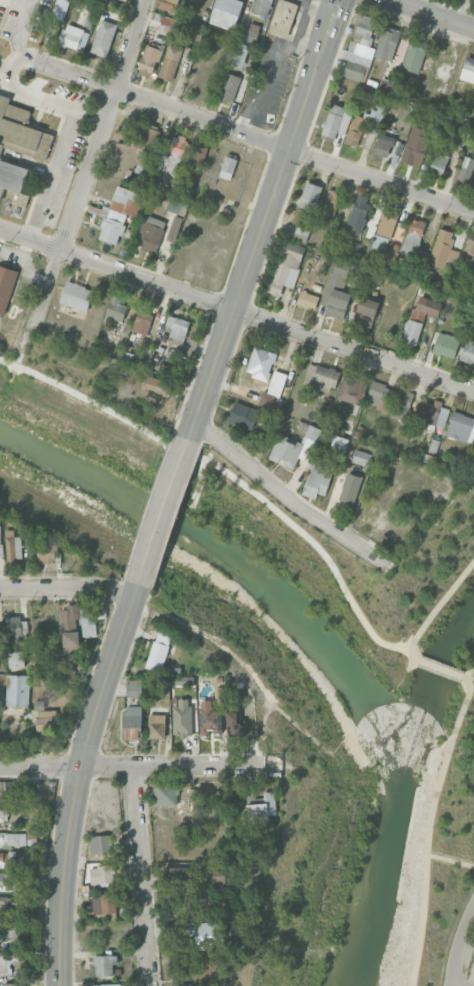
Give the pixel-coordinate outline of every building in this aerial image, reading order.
[(63,21),(70,0),(56,0),(51,17),(63,21)] [(114,0),(112,0),(110,7),(122,11),(124,3),(114,0)] [(179,0),(160,0),(158,7),(176,12),(179,0)] [(210,24),(235,30),(243,0),(216,0),(210,24)] [(272,0),(254,0),(250,12),(267,17),(272,0)] [(287,38),(299,5),(286,0),(279,0),(268,32),(287,38)] [(175,19),(153,12),(149,25),(172,32),(175,19)] [(343,76),(366,82),(375,48),(369,47),(376,19),(359,14),(347,58),(348,59),(343,76)] [(106,57),(117,25),(101,19),(90,52),(106,57)] [(234,36),(255,43),(261,26),(250,22),(248,28),(238,25),(234,36)] [(89,30),(63,25),(59,44),(85,50),(89,30)] [(391,62),(401,31),(384,25),(374,57),(391,62)] [(419,74),(429,42),(411,37),(401,68),(419,74)] [(249,45),(231,41),(226,64),(244,68),(249,45)] [(137,72),(152,78),(162,50),(147,44),(137,72)] [(159,78),(174,81),(181,48),(167,45),(159,78)] [(473,83),(473,58),(466,56),(460,79),(473,83)] [(241,77),(227,72),(218,97),(232,102),(241,77)] [(1,158),(0,158),(0,95),(11,99),(9,105),(31,113),(26,127),(55,137),(46,163),(4,148),(1,158)] [(345,135),(353,111),(331,103),(320,137),(334,142),(337,133),(345,135)] [(354,114),(345,141),(360,146),(365,130),(377,134),(384,113),(369,108),(365,118),(354,114)] [(161,129),(141,122),(132,146),(153,154),(161,129)] [(420,167),(431,131),(412,126),(401,162),(420,167)] [(394,137),(379,133),(374,154),(389,158),(394,137)] [(208,148),(195,144),(189,161),(202,165),(208,148)] [(429,171),(442,176),(449,156),(436,151),(429,171)] [(238,159),(225,155),(219,176),(231,180),(238,159)] [(465,155),(455,181),(467,185),(473,167),(473,159),(465,155)] [(1,205),(0,205),(0,160),(31,171),(23,194),(7,188),(1,205)] [(322,187),(307,182),(298,206),(313,212),(322,187)] [(97,238),(118,246),(125,225),(123,224),(126,214),(132,216),(140,193),(117,185),(108,210),(92,204),(90,210),(106,215),(97,238)] [(339,192),(326,189),(320,221),(334,223),(339,192)] [(13,204),(16,193),(30,198),(26,209),(13,204)] [(371,198),(358,193),(347,227),(361,231),(371,198)] [(166,210),(184,216),(188,205),(170,199),(166,210)] [(376,232),(391,237),(401,207),(386,202),(376,232)] [(156,254),(166,222),(144,214),(136,237),(143,240),(140,249),(156,254)] [(400,253),(414,258),(427,223),(412,218),(400,253)] [(428,263),(444,268),(455,233),(439,228),(428,263)] [(371,247),(385,252),(389,238),(375,234),(371,247)] [(473,260),(473,240),(467,238),(462,256),(473,260)] [(305,247),(283,240),(268,293),(281,297),(284,285),(293,288),(305,247)] [(344,320),(351,294),(342,292),(350,263),(335,258),(322,303),(327,305),(324,314),(344,320)] [(18,271),(0,266),(0,313),(6,315),(18,271)] [(92,288),(65,281),(60,304),(87,311),(92,288)] [(320,297),(301,290),(297,304),(315,311),(320,297)] [(105,316),(123,321),(128,305),(119,303),(121,297),(112,294),(105,316)] [(411,318),(423,322),(426,314),(438,318),(442,303),(418,296),(411,318)] [(355,324),(373,327),(378,301),(360,297),(355,324)] [(153,314),(137,310),(132,331),(148,335),(153,314)] [(190,321),(175,317),(169,337),(184,342),(190,321)] [(423,323),(408,319),(402,341),(416,345),(423,323)] [(432,352),(454,359),(460,339),(439,332),(432,352)] [(473,364),(473,344),(467,342),(461,360),(473,364)] [(267,381),(277,354),(254,346),(245,373),(267,381)] [(259,404),(274,409),(286,374),(275,370),(267,393),(263,392),(259,404)] [(371,374),(361,371),(359,378),(344,373),(337,398),(361,406),(371,374)] [(172,383),(149,376),(145,390),(168,397),(172,383)] [(366,404),(387,409),(392,387),(371,382),(366,404)] [(414,393),(398,389),(391,417),(406,421),(414,393)] [(428,400),(421,422),(444,428),(449,409),(441,407),(442,404),(428,400)] [(228,421),(253,430),(259,410),(235,402),(228,421)] [(451,412),(446,437),(473,442),(473,438),(473,417),(451,412)] [(276,435),(271,459),(285,462),(284,466),(295,468),(297,459),(310,461),(303,495),(316,498),(318,493),(327,495),(332,468),(324,466),(326,457),(316,455),(321,428),(308,425),(305,441),(276,435)] [(373,455),(354,449),(350,461),(369,467),(373,455)] [(361,476),(346,473),(340,500),(355,503),(361,476)] [(22,536),(15,536),(15,530),(5,530),(7,561),(23,560),(22,536)] [(37,544),(38,563),(57,563),(57,544),(37,544)] [(79,631),(79,606),(61,606),(62,632),(79,631)] [(5,638),(27,637),(26,617),(5,618),(5,638)] [(146,667),(161,672),(173,634),(158,629),(146,667)] [(80,647),(79,632),(62,633),(63,648),(80,647)] [(24,652),(8,652),(8,667),(24,667),(24,652)] [(29,707),(29,675),(7,675),(6,706),(29,707)] [(169,686),(194,685),(194,676),(169,677),(169,686)] [(128,697),(142,697),(142,679),(127,680),(128,697)] [(191,699),(173,699),(174,735),(182,734),(182,735),(192,735),(191,699)] [(125,740),(142,740),(141,706),(124,706),(125,740)] [(200,735),(210,735),(210,732),(222,732),(221,708),(199,708),(200,735)] [(37,732),(58,731),(57,710),(36,711),(37,732)] [(243,711),(228,712),(228,737),(243,737),(243,711)] [(166,715),(149,714),(148,738),(165,739),(166,715)] [(7,822),(6,804),(6,798),(18,798),(17,781),(0,782),(0,822),(7,822)] [(263,798),(256,798),(255,784),(244,784),(245,804),(263,803),(263,798)] [(178,806),(178,787),(154,786),(154,805),(178,806)] [(269,823),(269,815),(276,814),(276,792),(263,792),(264,804),(247,805),(248,823),(269,823)] [(0,833),(0,846),(36,847),(36,827),(26,827),(26,833),(0,833)] [(109,835),(89,836),(90,848),(98,848),(98,854),(110,853),(109,835)] [(91,885),(115,883),(113,865),(89,867),(91,885)] [(163,886),(192,885),(192,867),(163,867),(163,886)] [(10,885),(10,872),(0,872),(0,886),(10,885)] [(225,884),(225,875),(216,875),(216,884),(225,884)] [(116,920),(115,894),(92,895),(93,913),(102,912),(102,921),(116,920)] [(8,911),(8,896),(0,896),(0,911),(8,911)] [(0,922),(0,941),(21,940),(21,922),(0,922)] [(196,949),(225,949),(224,922),(183,923),(184,936),(196,936),(196,949)] [(94,976),(113,976),(113,964),(118,964),(118,955),(95,955),(94,976)] [(15,973),(15,957),(0,957),(0,974),(15,973)] [(197,980),(213,983),(217,960),(201,957),(197,980)]
